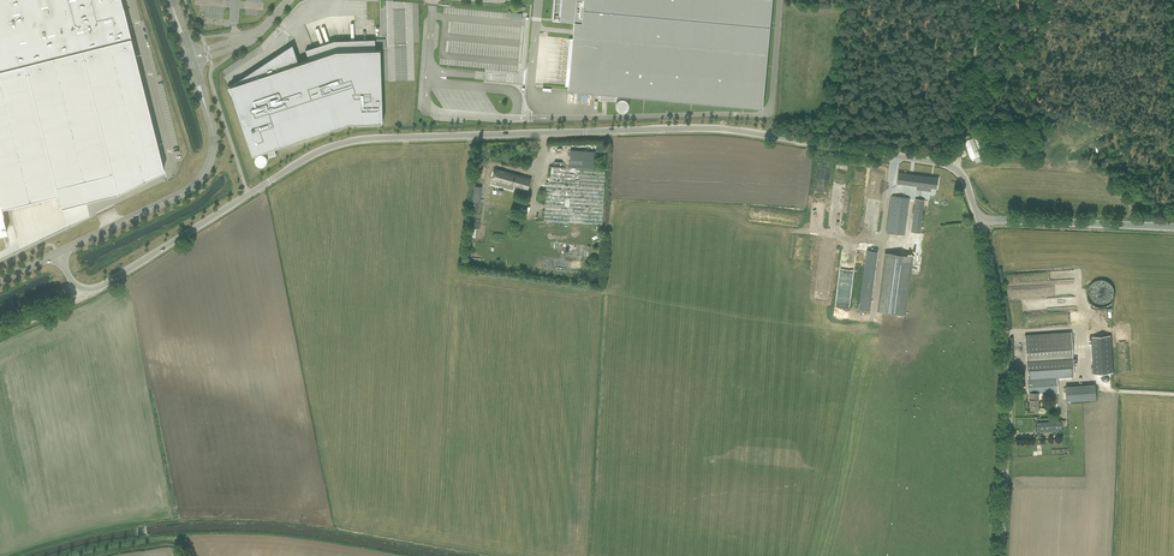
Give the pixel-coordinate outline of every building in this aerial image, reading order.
[(7,232),(2,215),(3,214),(1,208),(57,194),(60,207),(117,193),(163,170),(120,0),(0,0),(0,234),(7,232)] [(553,19),(574,21),(568,90),(601,93),(600,100),(614,101),(615,94),(762,107),(772,0),(554,0),(553,19)] [(309,60),(299,64),(293,45),(243,78),(227,88),(234,98),(253,155),(267,150),(269,157),(276,155),(274,148),(349,123),(383,122),(380,50),(376,50),(375,39),(334,41),(306,50),(309,60)] [(973,157),(976,163),(981,161),(979,155),(987,152),(980,134),(964,141),(971,158),(973,157),(973,158),(973,157)] [(601,224),(605,170),(593,169),(595,152),(570,150),(569,167),(551,166),(550,177),(547,177),(544,220),(601,224)] [(495,168),(491,180),(528,190),(531,179),(495,168)] [(898,173),(896,183),(917,186),(922,187),(922,190),(927,190),(928,187),(936,189),(938,178),(898,173)] [(886,233),(905,235),(910,198),(892,195),(886,233)] [(916,199),(911,232),(920,233),(924,200),(916,199)] [(867,249),(862,285),(873,287),(877,251),(867,249)] [(904,315),(912,256),(889,253),(881,312),(904,315)] [(1089,285),(1088,287),(1087,289),(1087,291),(1087,293),(1087,296),(1088,298),(1089,301),(1090,303),(1092,304),(1094,306),(1097,307),(1099,307),(1102,307),(1104,307),(1107,306),(1108,305),(1110,304),(1111,302),(1113,300),(1114,298),(1114,295),(1114,293),(1114,290),(1113,288),(1112,286),(1110,284),(1108,282),(1106,281),(1103,280),(1101,280),(1098,280),(1096,281),(1093,282),(1091,283),(1089,285)] [(1024,336),(1027,378),(1073,375),(1071,333),(1024,336)] [(1092,337),(1093,374),(1113,373),(1112,336),(1092,337)] [(1029,400),(1030,409),(1038,409),(1037,393),(1048,392),(1048,394),(1057,394),(1056,379),(1027,381),(1028,393),(1030,393),(1030,400),(1029,400)] [(1065,386),(1066,401),(1096,399),(1095,384),(1065,386)] [(1036,422),(1037,432),(1062,431),(1061,420),(1036,422)]
